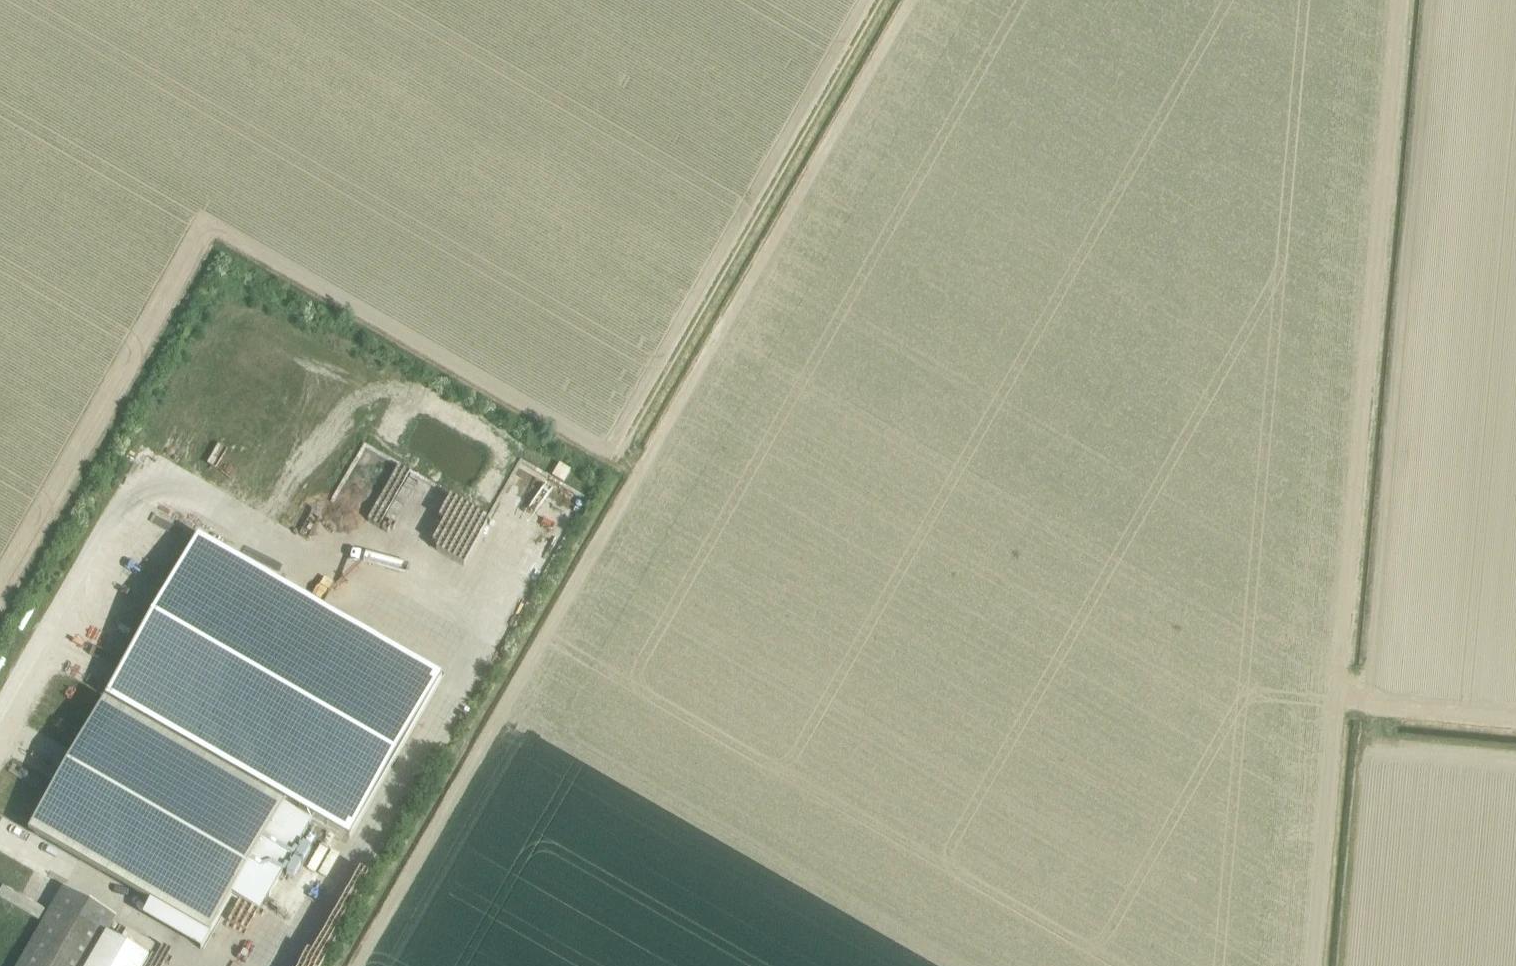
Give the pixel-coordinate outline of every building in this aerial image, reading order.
[(541,503),(559,513),(573,487),(554,477),(541,503)] [(346,840),(440,680),(196,537),(102,697),(346,840)] [(310,829),(280,812),(283,808),(107,704),(33,830),(209,933),(250,864),(281,881),(310,829)] [(333,875),(345,846),(322,837),(311,866),(333,875)] [(148,959),(146,958),(153,946),(162,932),(140,920),(143,915),(120,902),(112,916),(107,914),(108,913),(90,902),(89,904),(62,888),(17,965),(144,965),(148,959)]
